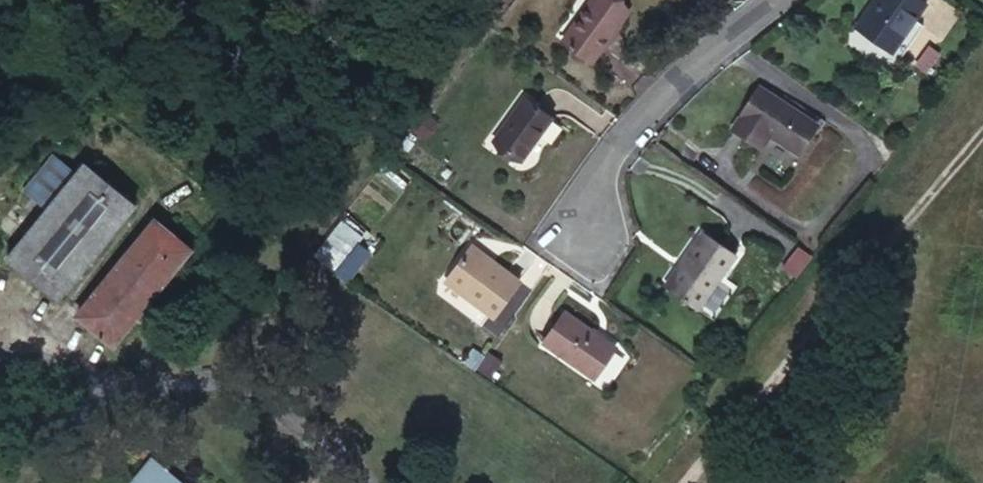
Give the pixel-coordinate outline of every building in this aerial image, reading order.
[(568,46),(599,66),(632,13),(611,0),(597,0),(568,46)] [(852,27),(887,52),(922,5),(915,0),(877,0),(869,11),(866,8),(852,27)] [(933,40),(952,40),(953,0),(942,0),(934,0),(933,40)] [(755,85),(726,125),(755,146),(764,132),(791,152),(811,125),(755,85)] [(528,104),(497,145),(523,166),(555,124),(528,104)] [(48,207),(7,257),(57,298),(134,204),(84,163),(75,174),(55,158),(28,190),(48,207)] [(313,252),(331,268),(360,234),(342,219),(313,252)] [(154,220),(77,316),(113,344),(189,249),(154,220)] [(795,276),(809,253),(796,246),(782,268),(795,276)] [(700,247),(674,298),(709,317),(735,266),(700,247)] [(469,256),(447,286),(494,319),(517,288),(469,256)] [(560,312),(540,343),(590,376),(611,344),(560,312)] [(156,459),(137,482),(185,482),(156,459)]
